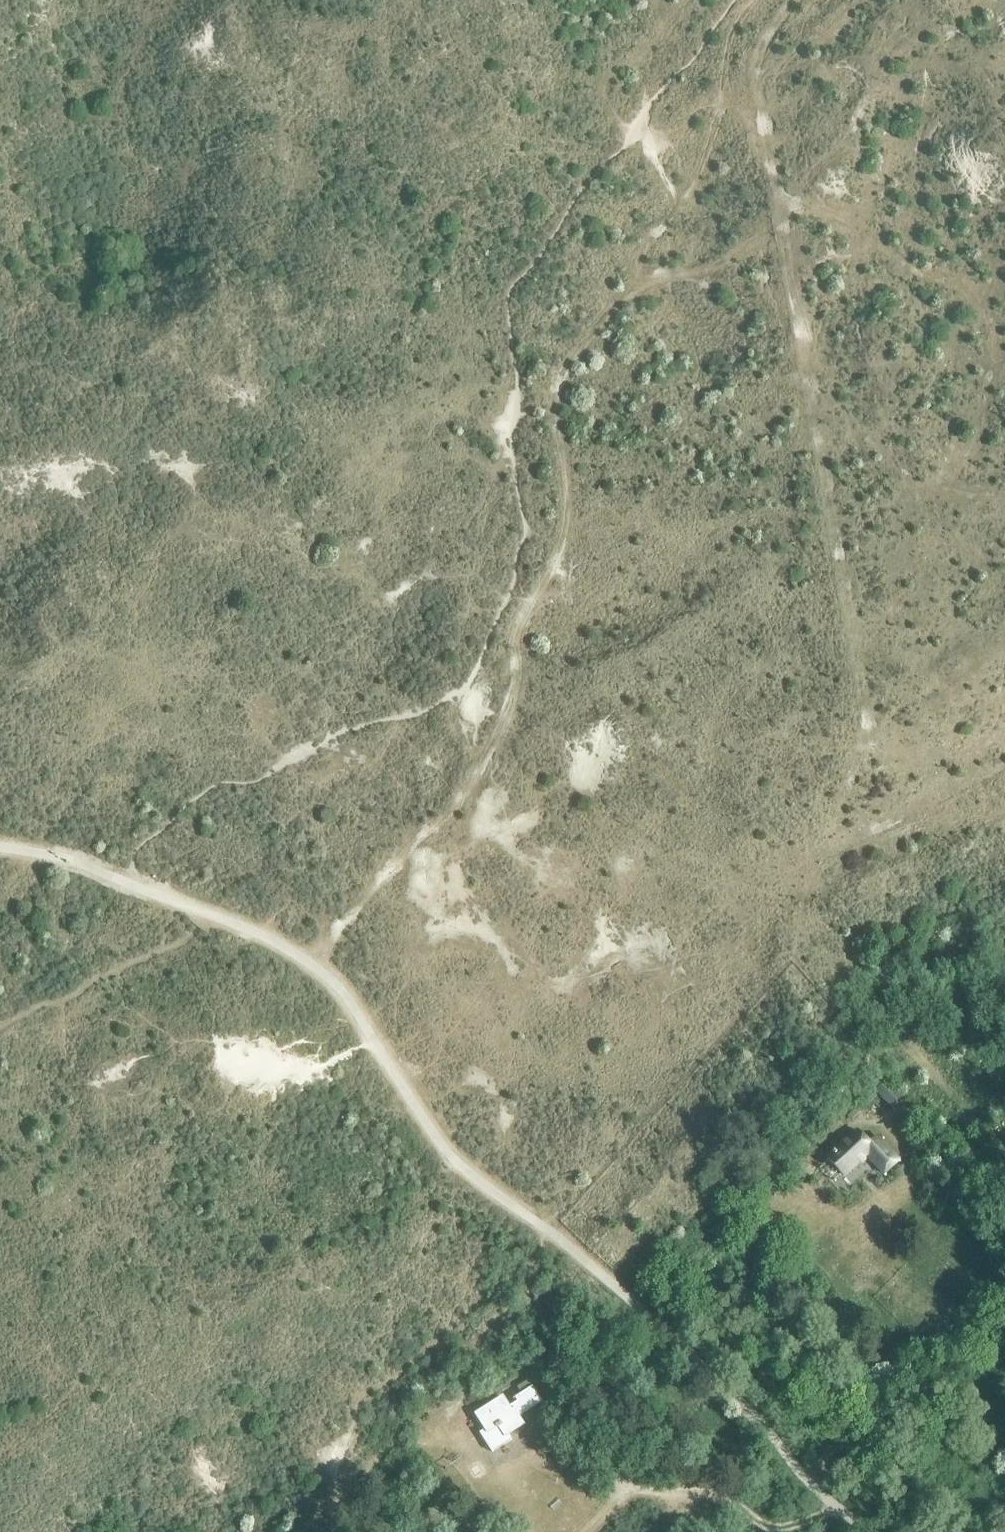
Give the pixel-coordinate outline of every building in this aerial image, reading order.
[(875,1091),(891,1109),(904,1098),(888,1080),(875,1091)] [(881,1141),(873,1148),(858,1130),(828,1158),(845,1175),(866,1156),(882,1174),(897,1159),(881,1141)] [(522,1428),(516,1420),(539,1405),(529,1389),(514,1399),(516,1403),(509,1408),(502,1399),(475,1416),(485,1430),(482,1432),(494,1451),(512,1439),(510,1436),(522,1428)]
